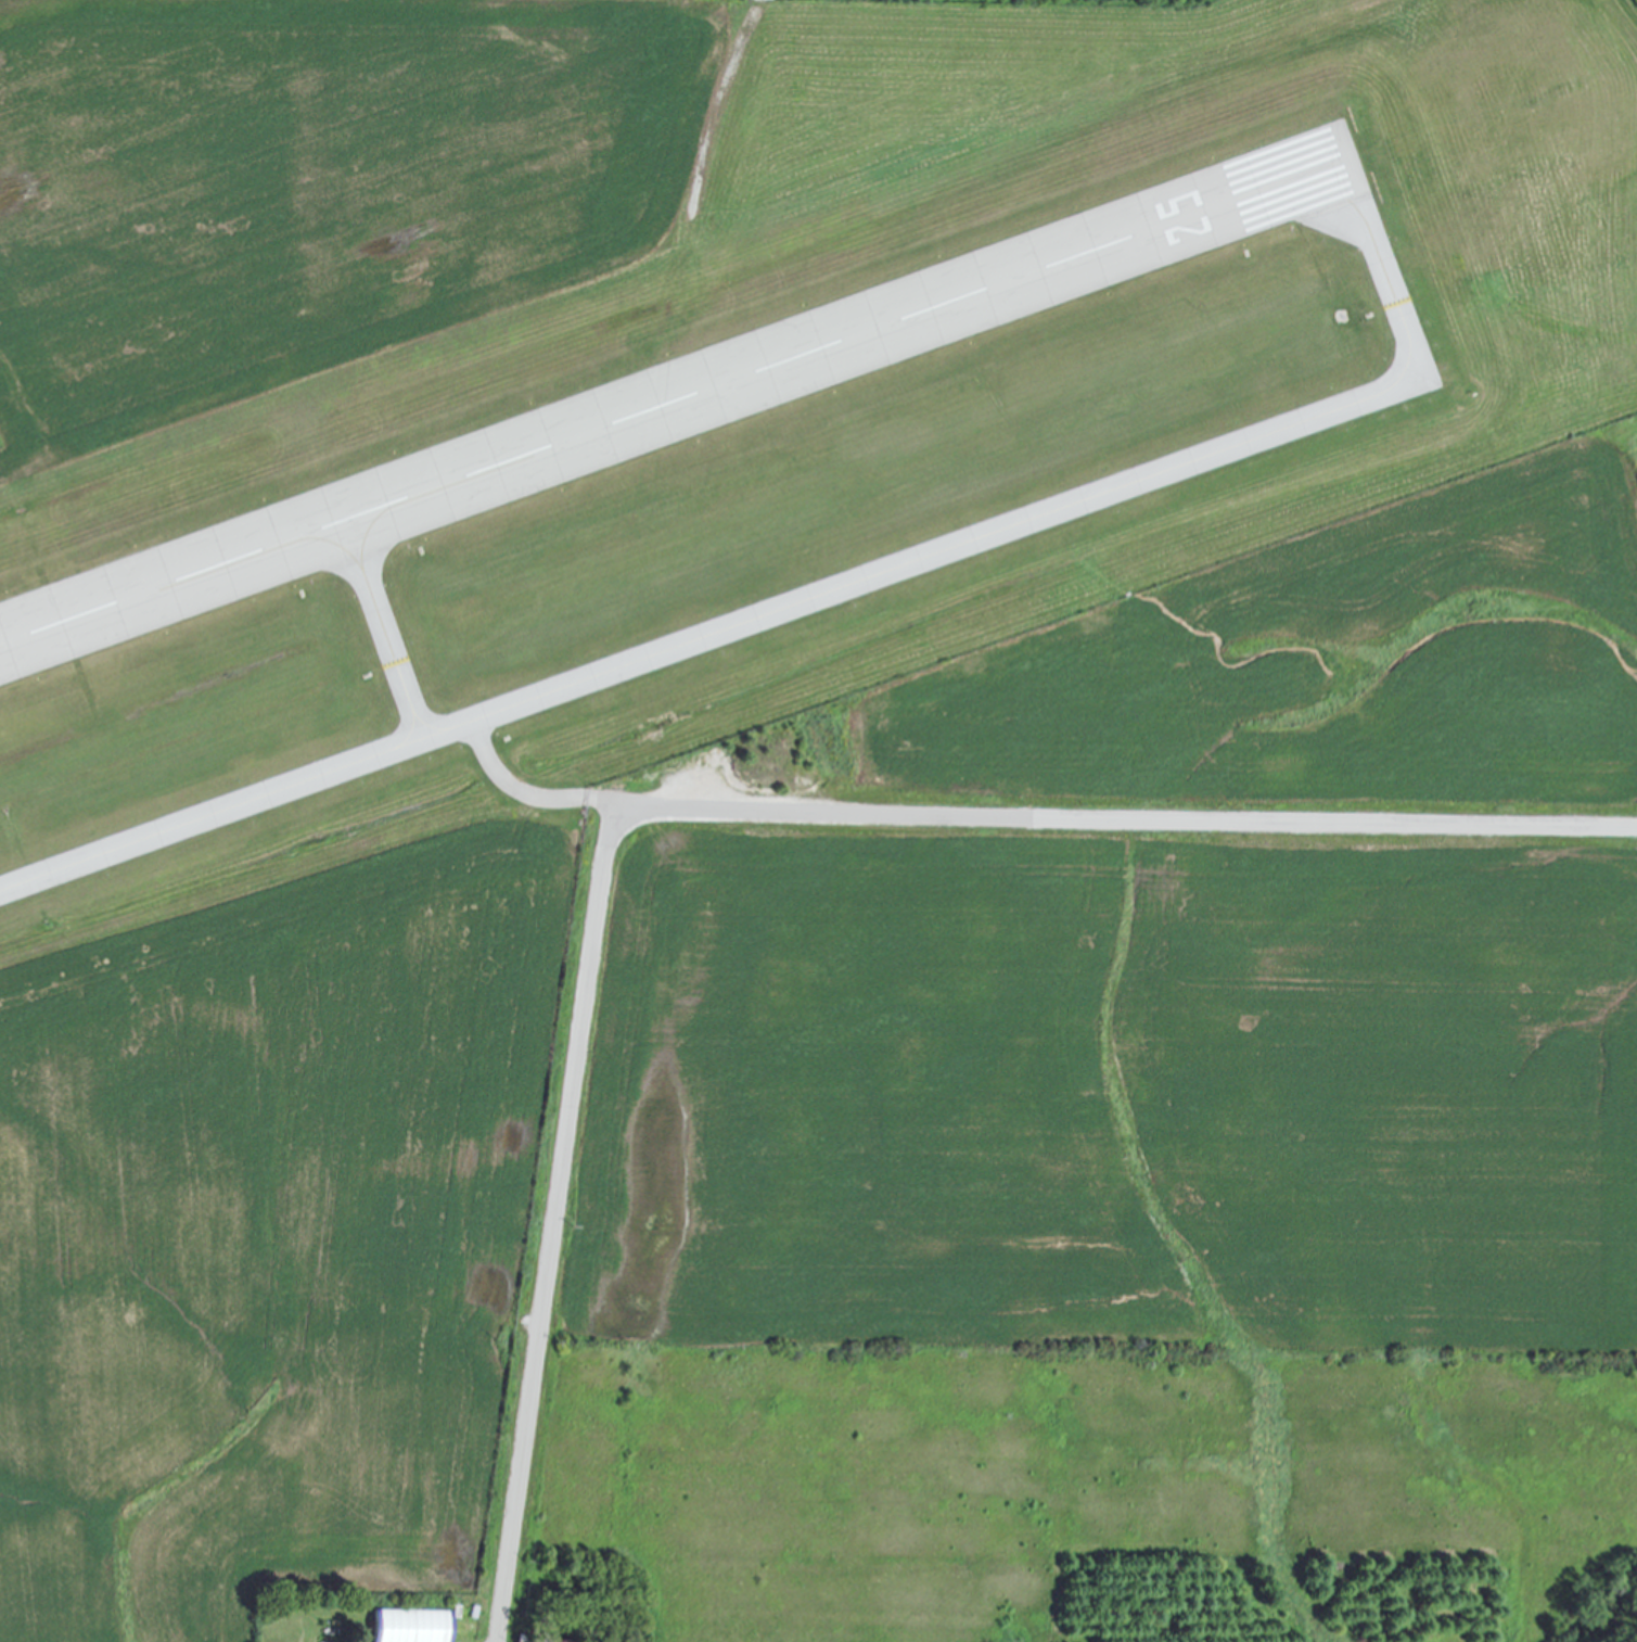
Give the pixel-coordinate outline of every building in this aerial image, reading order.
[(447,1641),(442,1641),(443,1612),(373,1610),(372,1641),(446,1641),(447,1641)]
